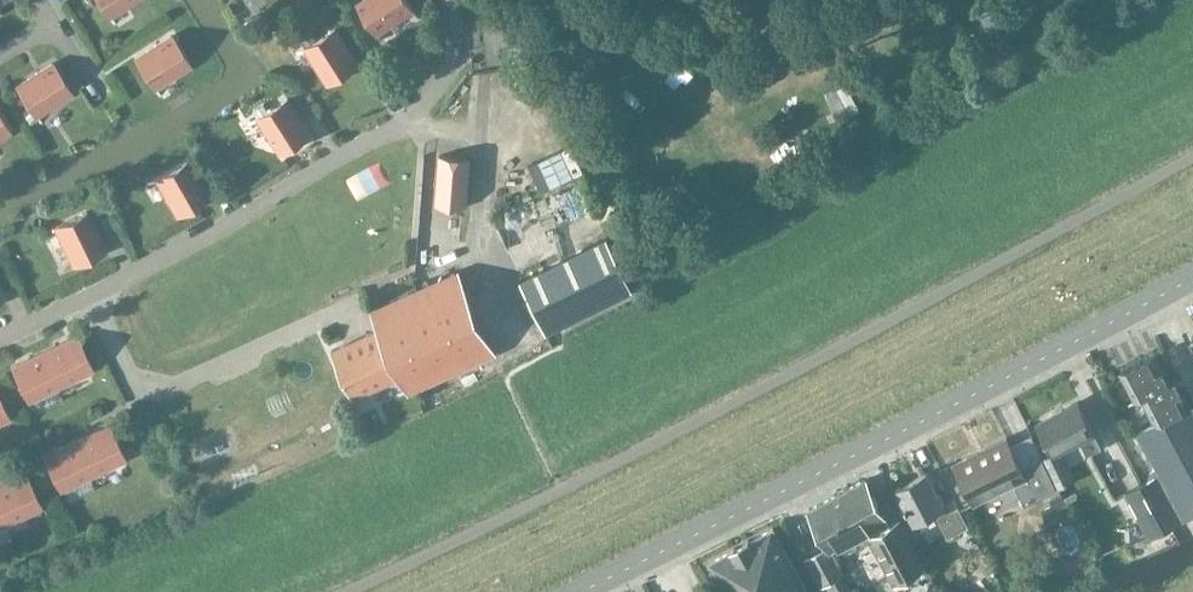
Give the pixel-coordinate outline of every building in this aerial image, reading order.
[(114,25),(116,24),(111,16),(125,7),(124,5),(132,0),(99,0),(114,25)] [(418,19),(406,0),(364,0),(358,4),(376,32),(397,18),(399,20),(412,12),(417,19),(418,19)] [(329,83),(358,65),(335,29),(296,53),(297,55),(305,50),(314,63),(316,62),(329,83)] [(189,64),(171,35),(135,58),(160,97),(161,96),(156,88),(170,79),(169,77),(189,64)] [(71,91),(53,63),(16,86),(41,124),(42,123),(37,115),(51,106),(50,104),(71,91)] [(282,153),(310,135),(287,99),(249,123),(250,125),(258,120),(267,133),(269,132),(282,153)] [(0,115),(0,136),(9,130),(0,115)] [(436,205),(464,207),(466,207),(470,157),(467,157),(440,155),(436,205)] [(178,215),(207,198),(186,161),(147,183),(148,185),(156,180),(164,195),(166,193),(178,215)] [(75,265),(105,250),(86,211),(45,231),(46,233),(55,229),(62,244),(64,242),(75,265)] [(519,214),(496,219),(500,236),(523,231),(519,214)] [(609,239),(521,279),(545,331),(633,292),(609,239)] [(459,271),(370,311),(379,330),(335,350),(356,396),(399,375),(408,393),(496,353),(459,271)] [(44,351),(60,384),(93,369),(77,336),(44,351)] [(28,400),(60,384),(44,351),(12,367),(28,400)] [(1141,396),(1155,423),(1190,405),(1175,378),(1169,381),(1155,354),(1121,373),(1135,400),(1141,396)] [(9,417),(0,399),(0,422),(9,417)] [(1087,454),(1101,446),(1093,430),(1078,402),(1038,423),(1053,451),(1079,438),(1087,454)] [(1183,519),(1192,514),(1192,411),(1190,405),(1155,423),(1138,432),(1160,474),(1183,519)] [(76,441),(92,474),(125,458),(109,425),(76,441)] [(1024,505),(1056,489),(1041,458),(1020,468),(1006,438),(953,463),(974,504),(1014,484),(1024,505)] [(194,463),(207,457),(199,439),(185,445),(194,463)] [(60,489),(92,474),(76,441),(44,456),(60,489)] [(948,537),(968,526),(954,499),(943,505),(926,472),(896,488),(914,522),(934,511),(948,537)] [(9,522),(41,506),(25,473),(0,485),(0,504),(9,522)] [(1171,526),(1183,519),(1171,499),(1160,474),(1147,481),(1125,492),(1149,537),(1171,526)] [(828,546),(805,558),(820,585),(842,573),(831,549),(866,531),(894,584),(926,567),(900,519),(889,525),(864,479),(808,509),(828,546)] [(9,522),(0,504),(0,526),(9,522)] [(773,529),(709,563),(725,591),(808,591),(773,529)]
